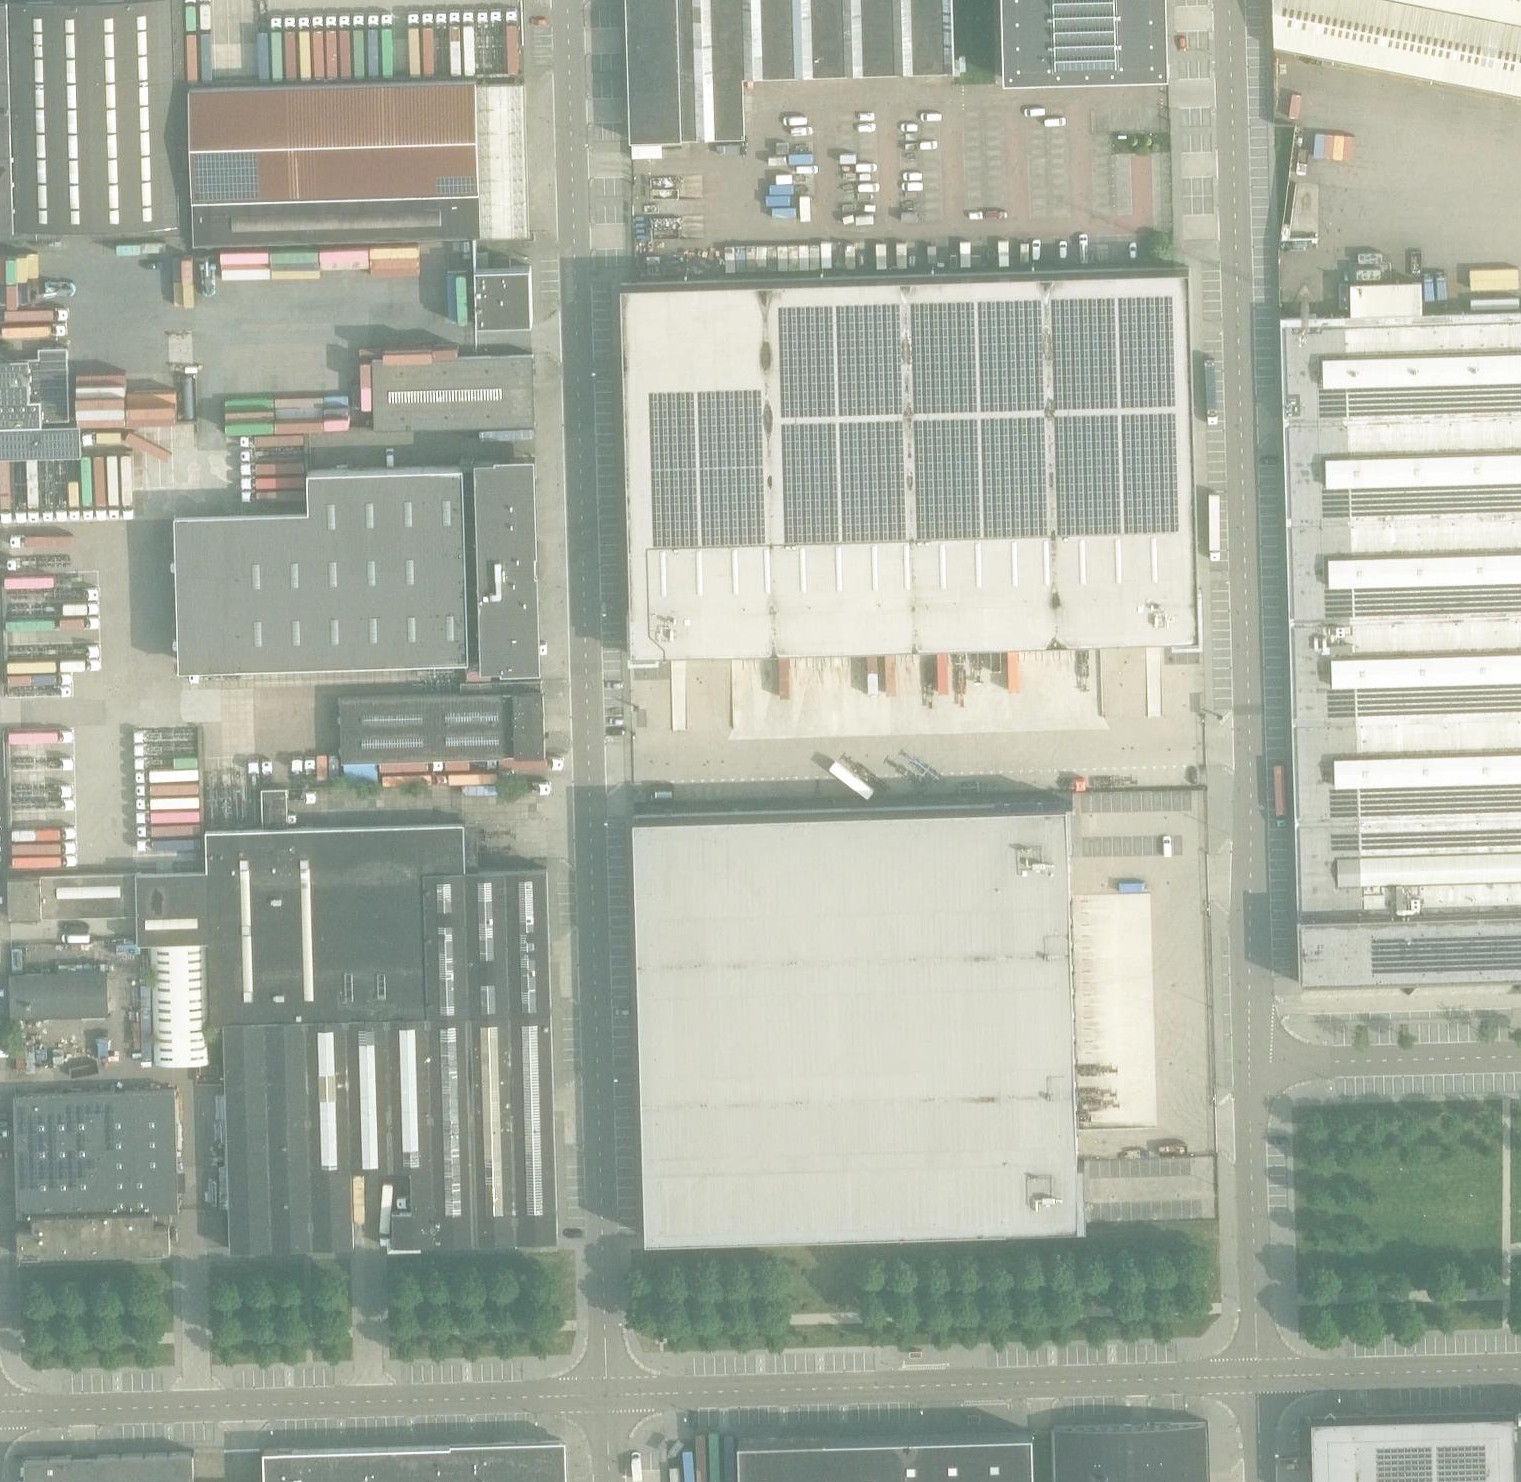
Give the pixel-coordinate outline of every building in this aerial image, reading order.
[(183,0),(33,0),(0,1),(0,240),(62,238),(62,228),(94,228),(94,237),(190,234),(183,0)] [(631,140),(744,137),(743,77),(950,69),(947,0),(627,0),(631,140)] [(1167,0),(1002,0),(1005,79),(1169,74),(1167,0)] [(1275,46),(1520,95),(1520,0),(1273,0),(1275,46)] [(481,191),(478,84),(478,80),(191,88),(195,243),(477,235),(475,191),(481,191)] [(28,251),(0,252),(1,301),(29,300),(28,251)] [(533,322),(531,266),(511,267),(511,257),(500,257),(499,257),(497,258),(496,259),(496,260),(495,260),(495,261),(494,262),(494,263),(494,267),(477,268),(478,323),(533,322)] [(1190,267),(622,283),(631,609),(632,656),(657,655),(656,651),(1176,637),(1176,640),(1200,640),(1199,593),(1190,267)] [(1285,317),(1285,316),(1282,316),(1282,322),(1283,322),(1286,416),(1285,416),(1285,435),(1287,435),(1289,516),(1288,516),(1288,522),(1289,522),(1291,596),(1290,596),(1290,598),(1291,598),(1292,616),(1291,616),(1291,622),(1292,622),(1293,658),(1292,658),(1292,661),(1293,661),(1294,677),(1292,677),(1292,680),(1294,680),(1295,716),(1294,716),(1294,722),(1295,722),(1297,794),(1296,794),(1296,800),(1298,800),(1299,816),(1297,816),(1297,822),(1299,822),(1300,838),(1297,838),(1297,844),(1298,844),(1301,914),(1298,914),(1300,984),(1303,983),(1303,982),(1520,975),(1520,310),(1285,317)] [(44,346),(45,396),(70,396),(69,346),(44,346)] [(374,358),(376,429),(536,424),(534,354),(374,358)] [(42,359),(42,357),(16,358),(16,360),(0,360),(0,426),(44,425),(42,359)] [(276,388),(227,389),(228,427),(277,426),(276,388)] [(6,456),(83,454),(82,424),(44,425),(0,426),(0,457),(6,456)] [(309,470),(311,512),(311,528),(234,530),(238,666),(470,659),(483,658),(483,666),(512,665),(512,668),(543,667),(540,579),(538,579),(536,541),(539,541),(537,453),(506,454),(506,457),(477,458),(477,466),(465,466),(465,465),(463,465),(309,470)] [(542,680),(462,683),(462,694),(342,697),(344,760),(545,754),(544,691),(542,691),(542,680)] [(849,766),(849,746),(764,745),(764,765),(849,766)] [(249,828),(208,829),(208,850),(208,869),(211,939),(213,1023),(225,1022),(231,1210),(232,1247),(231,1247),(231,1250),(300,1248),(313,1247),(352,1246),(356,1246),(356,1240),(355,1219),(353,1170),(412,1168),(414,1210),(394,1211),(395,1240),(401,1239),(403,1241),(407,1241),(409,1239),(434,1238),(435,1242),(559,1239),(555,1105),(552,1013),(548,867),(534,868),(480,869),(467,870),(466,822),(289,827),(287,788),(263,789),(264,827),(249,828)] [(1068,802),(634,815),(647,1237),(1080,1224),(1080,1223),(1078,1161),(1078,1131),(1071,896),(1068,802)] [(138,872),(10,876),(9,876),(10,918),(142,914),(143,942),(148,942),(211,939),(208,869),(138,872)] [(211,939),(148,942),(153,1063),(214,1062),(213,1023),(211,939)] [(108,972),(13,974),(11,974),(13,1015),(110,1013),(108,972)] [(168,1211),(180,1211),(177,1089),(15,1094),(19,1216),(24,1216),(25,1228),(19,1228),(19,1256),(66,1254),(66,1252),(80,1252),(80,1254),(172,1251),(171,1223),(168,1223),(168,1211)] [(1312,1418),(1314,1481),(1520,1481),(1520,1412),(1312,1418)] [(1076,1425),(1053,1426),(1054,1481),(1210,1481),(1209,1422),(1076,1425)] [(1033,1432),(841,1438),(841,1436),(739,1439),(741,1481),(1034,1481),(1033,1432)] [(294,1448),(294,1452),(280,1452),(280,1449),(265,1449),(266,1481),(568,1481),(567,1436),(512,1438),(512,1442),(294,1448)] [(195,1451),(25,1456),(25,1481),(196,1481),(195,1451)]
